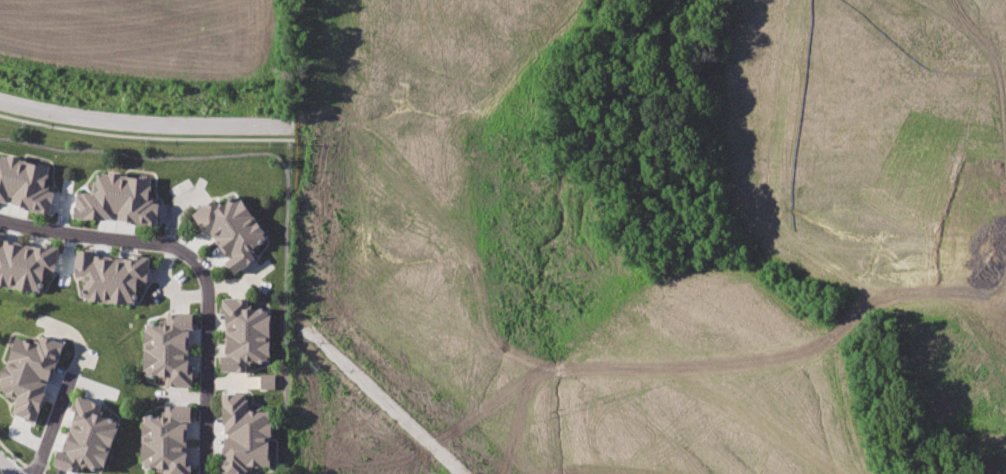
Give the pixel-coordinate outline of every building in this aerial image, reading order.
[(50,217),(55,192),(46,190),(49,166),(0,157),(0,206),(50,217)] [(72,218),(159,227),(159,203),(151,203),(152,180),(95,174),(93,197),(75,195),(72,218)] [(208,203),(192,216),(200,229),(205,226),(229,259),(224,263),(234,275),(253,263),(247,253),(268,237),(238,197),(217,210),(208,203)] [(38,294),(42,274),(56,277),(59,248),(44,246),(43,250),(0,242),(0,285),(38,294)] [(75,250),(72,279),(84,281),(83,301),(133,306),(135,285),(147,287),(148,257),(135,257),(134,261),(89,255),(89,251),(75,250)] [(219,298),(220,316),(224,316),(225,355),(220,355),(219,373),(247,373),(247,363),(269,363),(267,310),(246,309),(245,298),(219,298)] [(191,312),(166,312),(165,322),(145,321),(145,377),(164,376),(165,386),(191,386),(191,375),(185,375),(185,329),(191,329),(191,312)] [(64,342),(43,334),(38,344),(16,336),(0,378),(0,391),(16,397),(12,412),(34,424),(64,342)] [(275,388),(274,373),(259,374),(260,389),(275,388)] [(222,473),(252,473),(252,466),(271,466),(269,412),(247,412),(247,393),(220,393),(222,473)] [(76,396),(70,412),(74,414),(62,450),(58,449),(52,464),(75,473),(78,463),(101,472),(117,421),(97,414),(100,405),(76,396)] [(163,403),(164,414),(141,414),(144,467),(164,467),(164,473),(191,473),(190,465),(185,464),(184,421),(191,420),(190,404),(163,403)]
